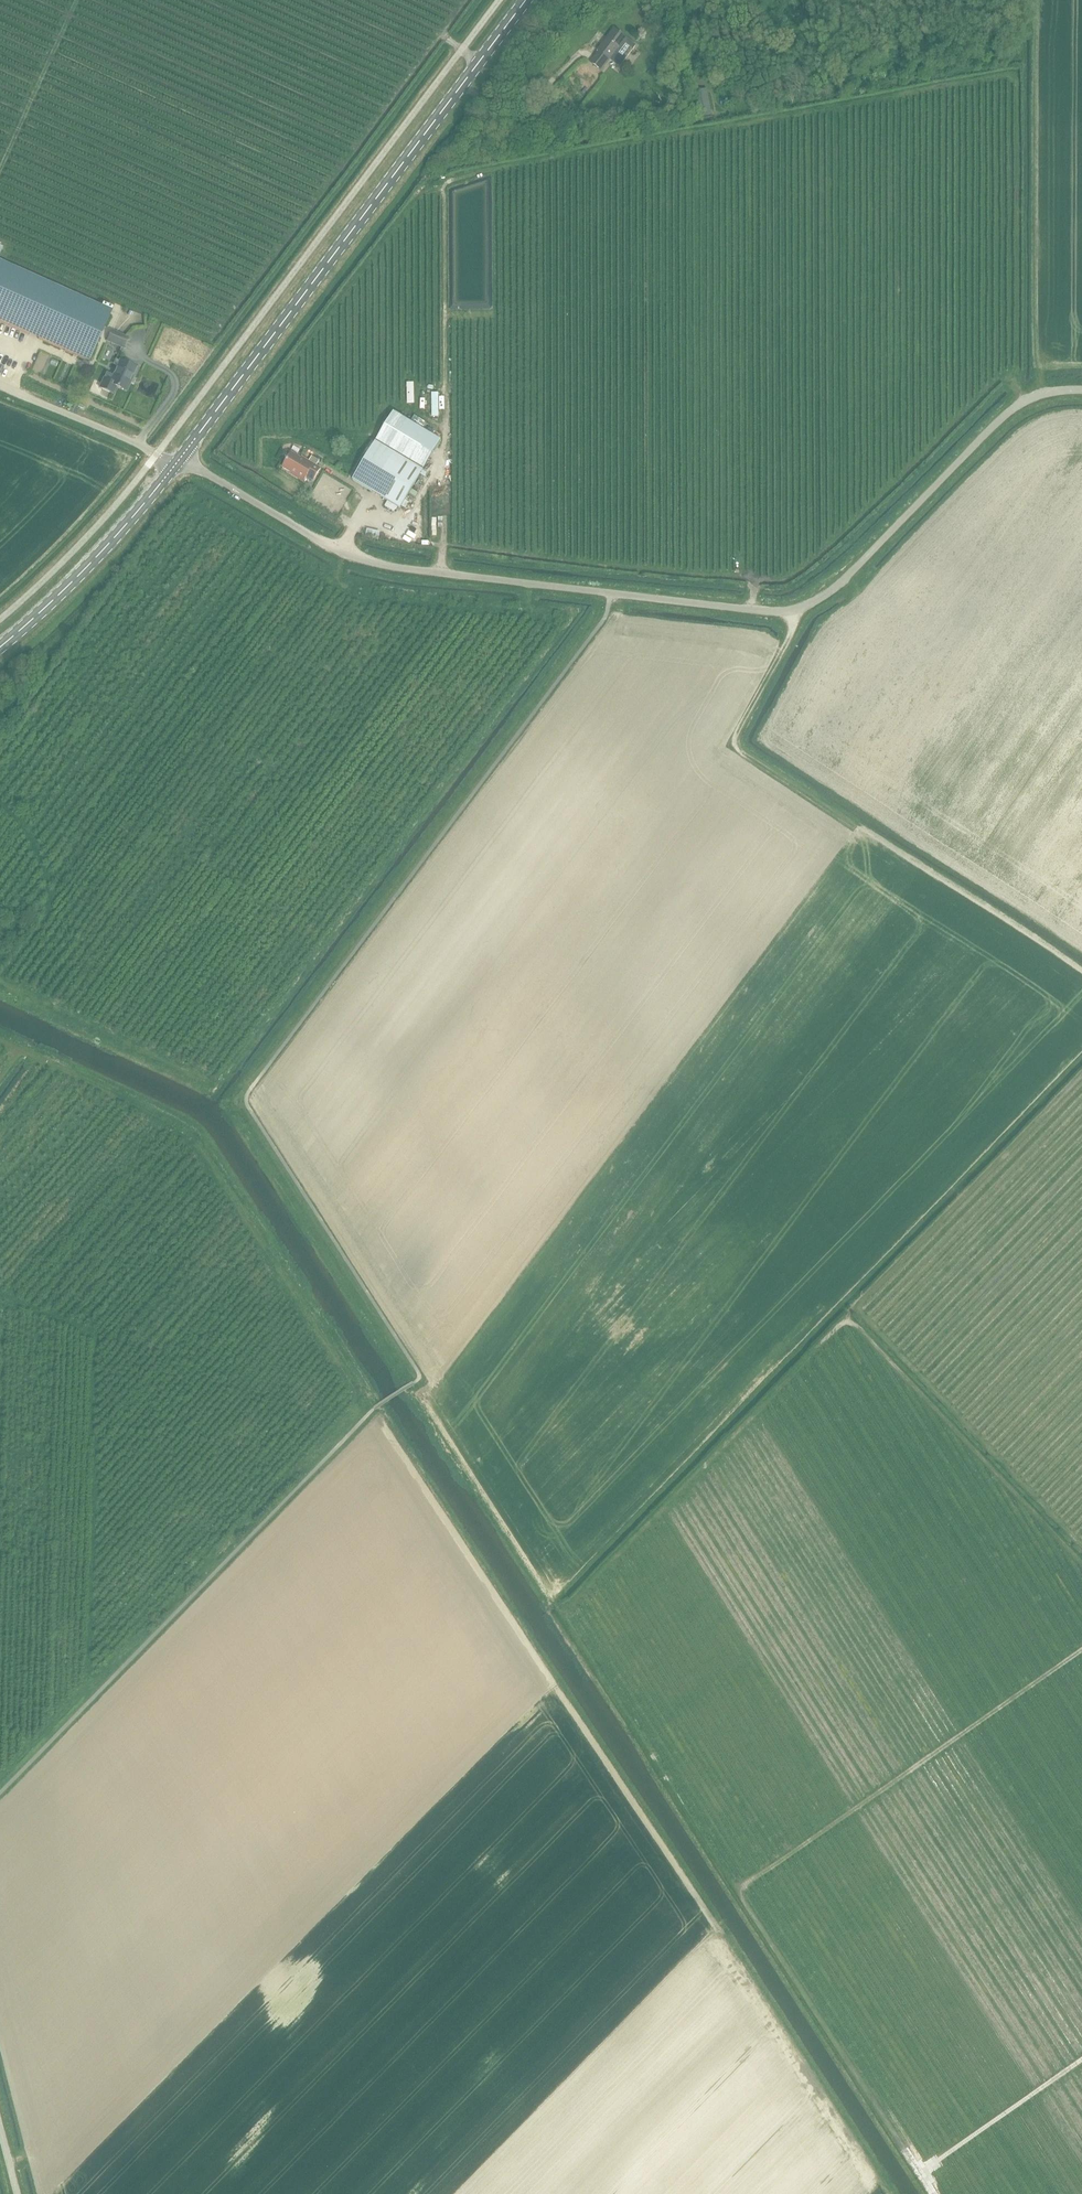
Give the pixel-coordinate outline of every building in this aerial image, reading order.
[(610,59),(626,38),(614,29),(598,50),(599,51),(590,62),(601,70),(609,59),(610,59)] [(706,89),(693,92),(698,118),(711,116),(706,89)] [(567,128),(574,120),(556,103),(549,110),(567,128)] [(89,361),(111,311),(11,265),(0,261),(0,321),(89,361)] [(111,330),(106,342),(123,349),(129,337),(111,330)] [(116,387),(126,391),(131,381),(130,381),(136,367),(120,360),(119,361),(115,359),(113,364),(117,366),(113,375),(106,372),(99,388),(113,394),(116,387)] [(430,390),(416,390),(417,405),(430,405),(430,390)] [(400,508),(423,470),(440,440),(393,412),(352,480),(400,508)] [(313,481),(320,468),(316,465),(311,463),(302,457),(301,458),(291,452),(282,467),(296,475),(295,477),(303,482),(306,477),(313,481)] [(319,461),(311,456),(308,461),(311,463),(316,465),(319,461)] [(384,506),(394,512),(397,507),(388,501),(384,506)] [(378,537),(380,528),(366,525),(364,533),(378,537)]
